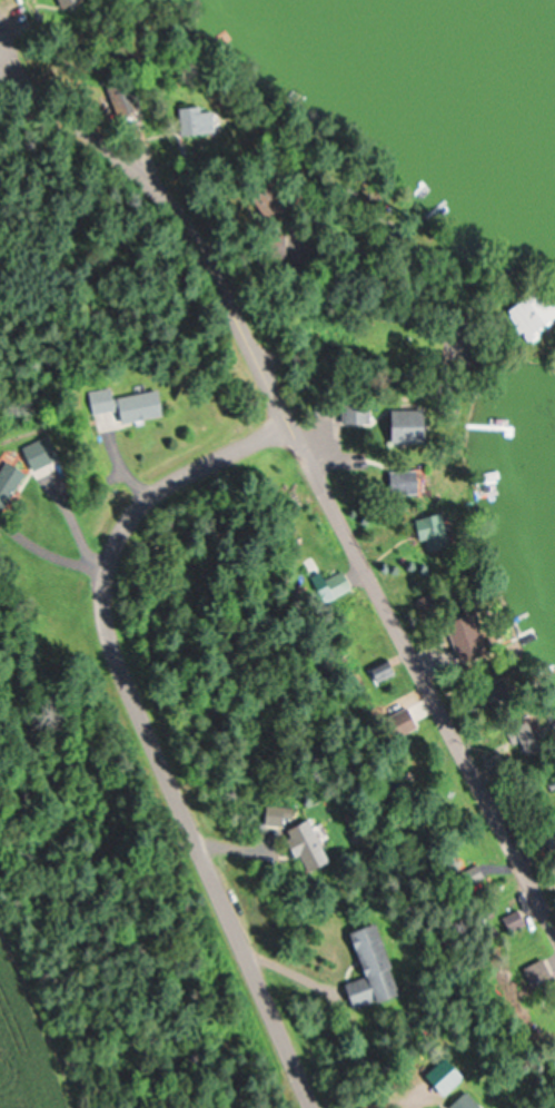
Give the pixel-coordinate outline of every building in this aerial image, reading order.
[(275,235),(256,237),(259,258),(277,256),(275,235)] [(170,415),(167,389),(123,394),(126,420),(170,415)] [(51,435),(24,450),(37,471),(63,456),(51,435)] [(435,513),(409,519),(417,552),(443,545),(435,513)] [(322,581),(332,598),(349,588),(339,571),(322,581)] [(371,684),(393,672),(384,657),(363,669),(371,684)] [(276,827),(280,807),(261,803),(257,823),(276,827)] [(307,818),(282,828),(300,872),(325,862),(307,818)] [(522,924),(514,910),(500,918),(508,932),(522,924)] [(343,928),(353,979),(337,982),(342,1006),(388,997),(373,922),(343,928)] [(447,1107),(481,1107),(463,1090),(446,1107),(447,1107)]
